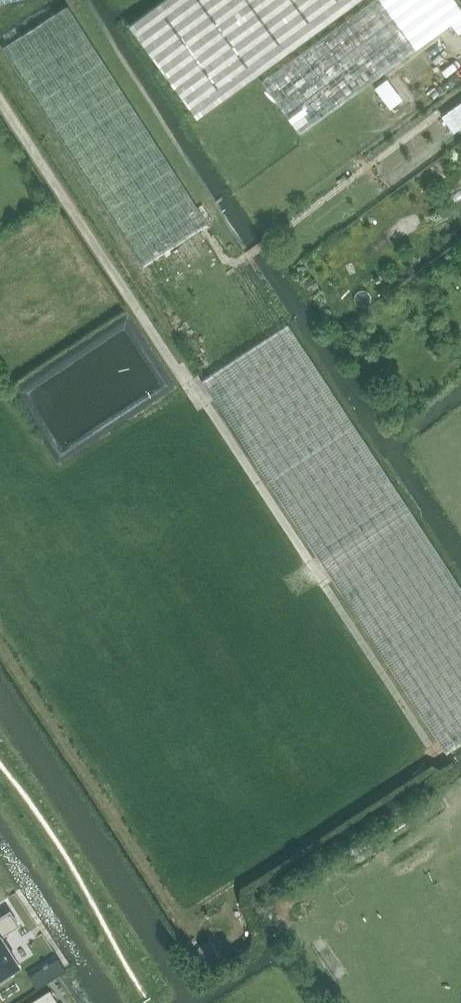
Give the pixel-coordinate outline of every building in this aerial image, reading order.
[(198,123),(256,81),(367,0),(158,0),(126,23),(198,123)] [(264,81),(302,134),(460,18),(460,6),(457,0),(375,0),(264,81)] [(144,265),(210,222),(67,2),(1,45),(48,117),(59,133),(144,265)] [(449,48),(428,62),(442,83),(460,71),(460,67),(449,48)] [(404,79),(420,70),(414,59),(397,68),(404,79)] [(386,78),(371,86),(381,103),(396,94),(386,78)] [(256,460),(445,749),(460,739),(460,585),(289,320),(256,343),(202,378),(256,460)] [(10,975),(8,971),(20,964),(1,935),(19,924),(10,910),(0,916),(0,981),(10,975)] [(50,990),(30,1002),(58,1002),(50,990)]
